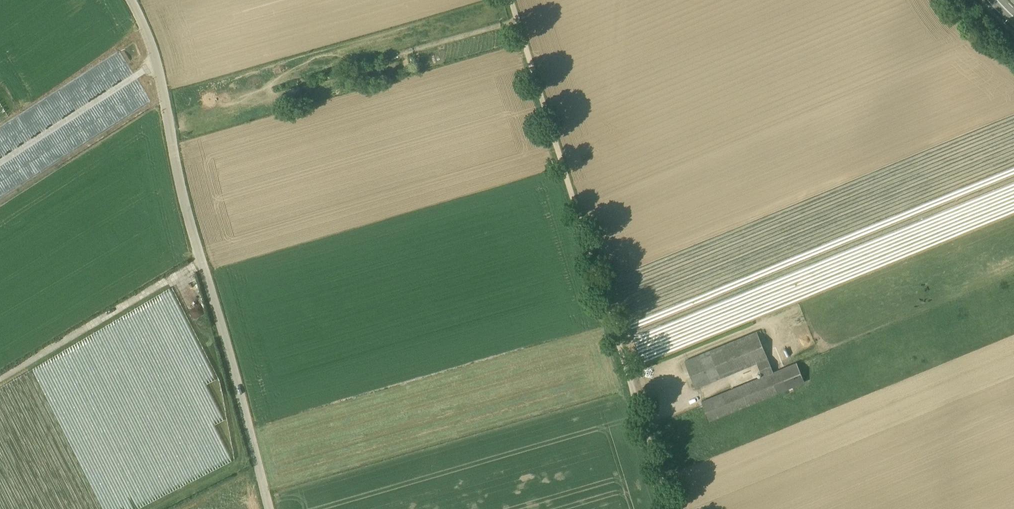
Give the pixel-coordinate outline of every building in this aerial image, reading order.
[(111,86),(132,73),(127,65),(83,93),(88,101),(98,94),(98,93),(111,85),(111,86)] [(694,357),(685,361),(696,387),(756,362),(762,376),(701,401),(709,420),(718,416),(719,417),(805,381),(797,363),(773,372),(756,331),(694,357)]
